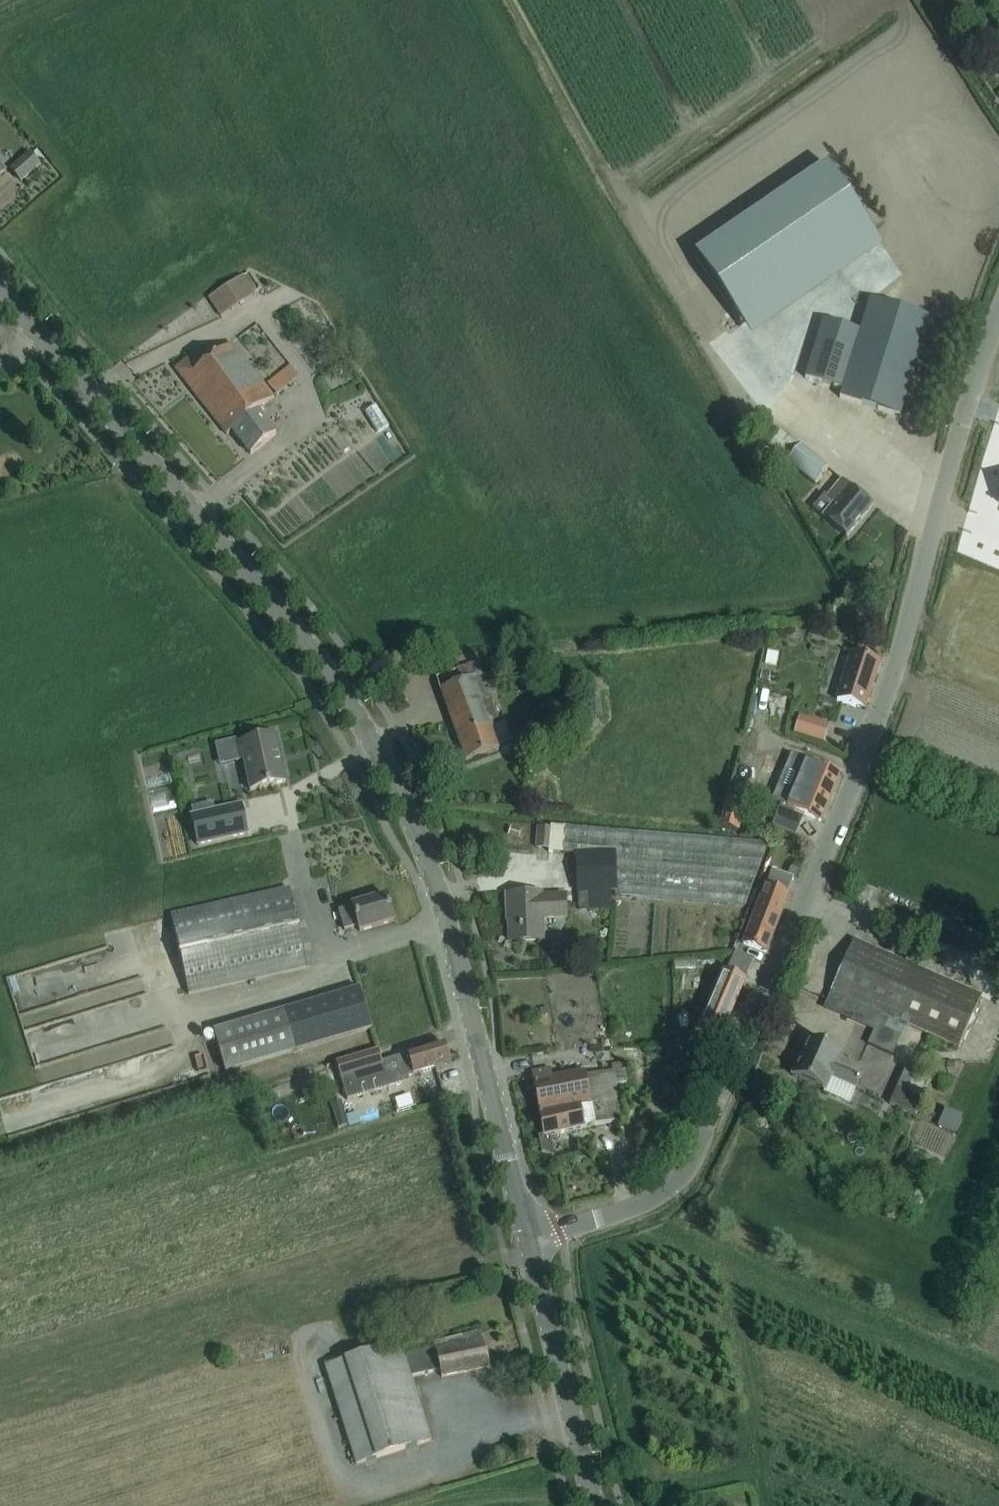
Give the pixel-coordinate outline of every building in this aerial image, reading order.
[(689,252),(741,328),(882,232),(823,151),(689,252)] [(39,163),(29,152),(11,169),(21,180),(39,163)] [(254,294),(242,275),(208,297),(220,316),(254,294)] [(930,319),(911,313),(870,300),(859,333),(841,391),(839,398),(899,417),(930,319)] [(841,391),(859,333),(822,321),(804,379),(841,391)] [(190,356),(175,369),(227,434),(231,430),(250,454),(266,442),(276,434),(257,410),(273,397),(264,386),(231,344),(208,362),(198,350),(190,356)] [(290,364),(267,382),(277,394),(300,376),(290,364)] [(780,429),(767,444),(787,461),(800,446),(780,429)] [(800,446),(787,461),(815,484),(828,469),(800,446)] [(974,510),(998,520),(998,469),(991,466),(974,510)] [(824,494),(813,509),(823,517),(831,524),(846,537),(872,506),(856,493),(841,480),(827,497),(824,494)] [(851,653),(836,700),(864,709),(880,662),(861,656),(851,653)] [(454,670),(435,677),(465,761),(484,755),(498,749),(497,746),(511,741),(504,721),(500,723),(493,706),(476,661),(454,670)] [(762,671),(760,679),(768,681),(770,673),(762,671)] [(799,715),(794,732),(824,742),(828,729),(818,726),(819,721),(799,715)] [(235,739),(215,743),(220,764),(237,761),(243,759),(250,790),(266,786),(285,782),(275,735),(255,740),(236,744),(235,739)] [(839,774),(820,766),(805,760),(787,805),(780,803),(770,826),(795,836),(803,815),(819,821),(839,774)] [(726,800),(719,827),(737,831),(744,804),(726,800)] [(193,815),(191,815),(197,845),(247,834),(241,804),(214,810),(193,815)] [(769,844),(566,827),(564,853),(575,853),(613,852),(616,890),(616,892),(616,895),(745,906),(769,844)] [(613,852),(575,853),(578,909),(612,907),(610,892),(616,892),(616,890),(613,852)] [(780,871),(800,876),(802,865),(783,860),(780,871)] [(765,886),(744,943),(747,944),(765,952),(787,895),(787,894),(793,878),(771,869),(769,875),(765,886)] [(248,898),(171,915),(188,994),(287,971),(307,967),(289,889),(248,898)] [(541,893),(527,894),(507,894),(509,941),(543,940),(542,919),(566,918),(565,895),(541,896),(541,893)] [(352,906),(338,911),(344,931),(358,926),(359,931),(394,921),(386,895),(352,905),(352,906)] [(980,997),(872,948),(853,940),(831,991),(823,1008),(874,1030),(868,1044),(885,1052),(898,1021),(957,1048),(980,997)] [(754,959),(736,951),(735,951),(727,967),(747,976),(754,959)] [(139,972),(136,962),(126,965),(124,961),(104,967),(109,982),(139,972)] [(744,981),(726,973),(723,971),(698,1029),(719,1038),(744,981)] [(152,1025),(169,1019),(157,986),(140,992),(152,1025)] [(360,988),(340,994),(213,1031),(225,1071),(371,1028),(360,988)] [(841,1053),(827,1047),(809,1039),(793,1076),(824,1090),(830,1078),(855,1089),(861,1076),(835,1065),(841,1053)] [(376,1050),(336,1062),(340,1078),(347,1100),(409,1081),(407,1076),(430,1069),(449,1064),(443,1043),(424,1049),(394,1057),(381,1061),(378,1050),(376,1050)] [(611,1065),(612,1071),(586,1076),(585,1071),(552,1078),(550,1068),(532,1072),(540,1116),(543,1136),(624,1119),(617,1084),(622,1083),(626,1082),(623,1063),(611,1065)] [(916,1115),(930,1080),(905,1070),(891,1105),(916,1115)] [(331,1103),(338,1130),(359,1124),(357,1117),(346,1120),(341,1100),(331,1103)] [(403,1353),(411,1376),(440,1370),(441,1377),(489,1367),(481,1332),(462,1336),(435,1342),(436,1346),(403,1353)] [(431,1440),(411,1376),(403,1353),(400,1343),(325,1366),(356,1464),(431,1440)]
